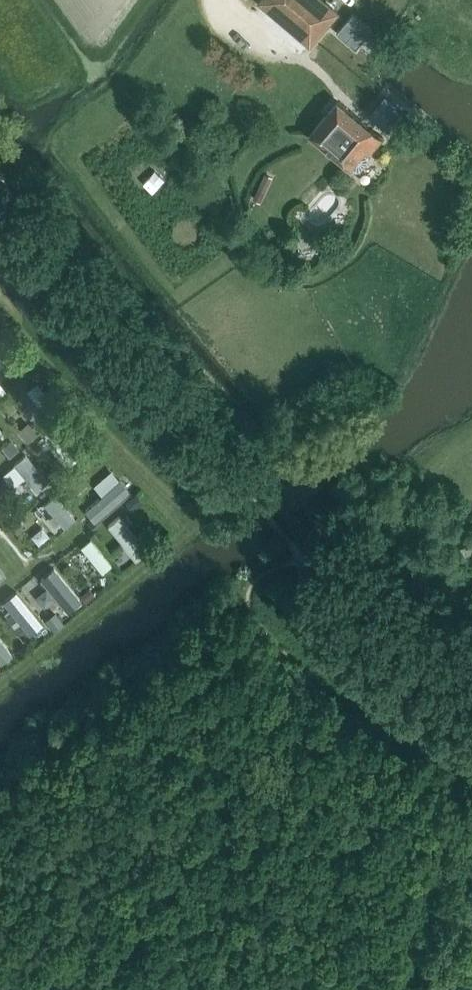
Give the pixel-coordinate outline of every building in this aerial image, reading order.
[(317,0),(275,0),(267,9),(314,54),(342,24),(317,0)] [(354,12),(337,32),(356,49),(373,29),(354,12)] [(328,60),(337,69),(348,57),(338,49),(328,60)] [(384,97),(370,113),(388,128),(402,112),(384,97)] [(338,101),(309,135),(334,156),(335,156),(351,169),(352,168),(356,171),(360,170),(367,161),(367,156),(364,154),(365,152),(368,154),(381,139),(338,101)] [(264,173),(252,198),(260,202),(272,177),(264,173)] [(48,411),(60,401),(39,375),(27,384),(48,411)] [(56,420),(45,429),(71,460),(82,451),(56,420)] [(5,465),(18,479),(25,472),(40,488),(53,477),(26,447),(5,465)] [(70,477),(76,488),(88,481),(82,470),(70,477)] [(123,471),(86,502),(96,514),(133,484),(123,471)] [(53,492),(42,501),(61,524),(72,515),(53,492)] [(121,508),(108,520),(138,553),(151,542),(121,508)] [(81,540),(102,567),(114,558),(93,531),(81,540)] [(41,571),(70,606),(85,594),(56,558),(41,571)] [(16,583),(6,593),(26,616),(37,607),(16,583)] [(35,610),(27,618),(40,628),(47,620),(35,610)] [(15,649),(0,627),(0,658),(0,659),(15,649)]
